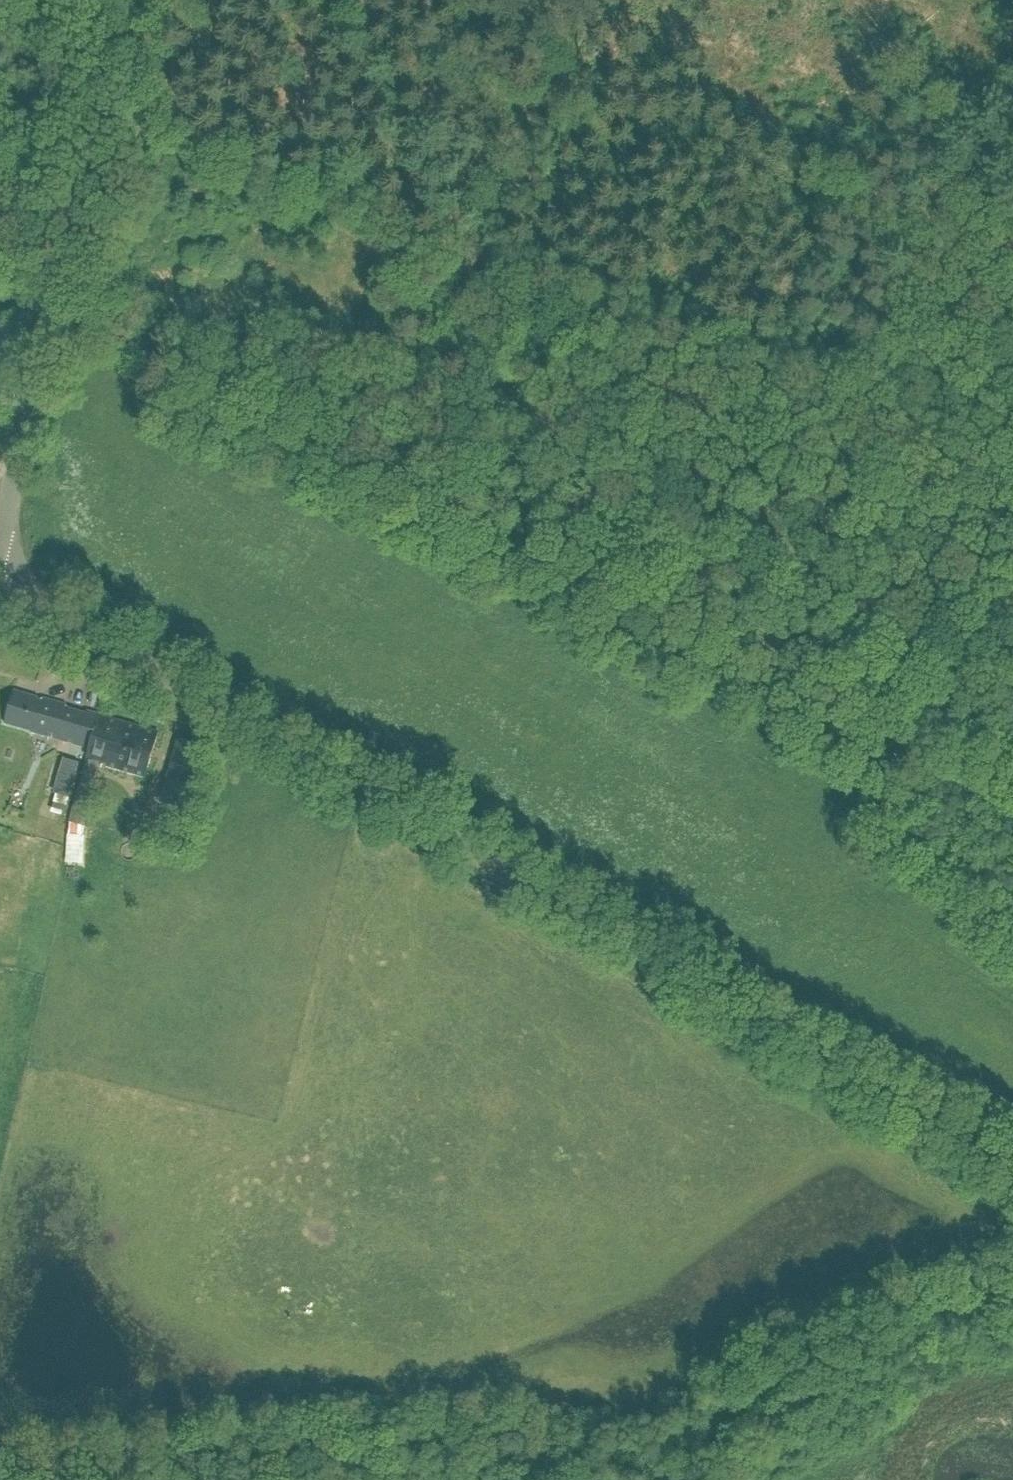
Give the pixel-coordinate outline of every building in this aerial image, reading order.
[(63,664),(55,661),(51,673),(59,675),(63,664)] [(89,756),(100,715),(87,711),(86,714),(66,708),(66,705),(42,698),(42,699),(14,690),(4,723),(31,731),(31,732),(89,749),(87,756),(89,756)] [(100,715),(89,756),(109,762),(107,767),(145,777),(158,732),(100,715)] [(182,738),(169,784),(167,792),(190,799),(205,745),(182,738)] [(69,798),(79,763),(67,759),(57,794),(69,798)] [(37,816),(55,821),(60,802),(43,797),(37,816)] [(78,830),(60,832),(62,860),(64,885),(82,884),(78,830)]
